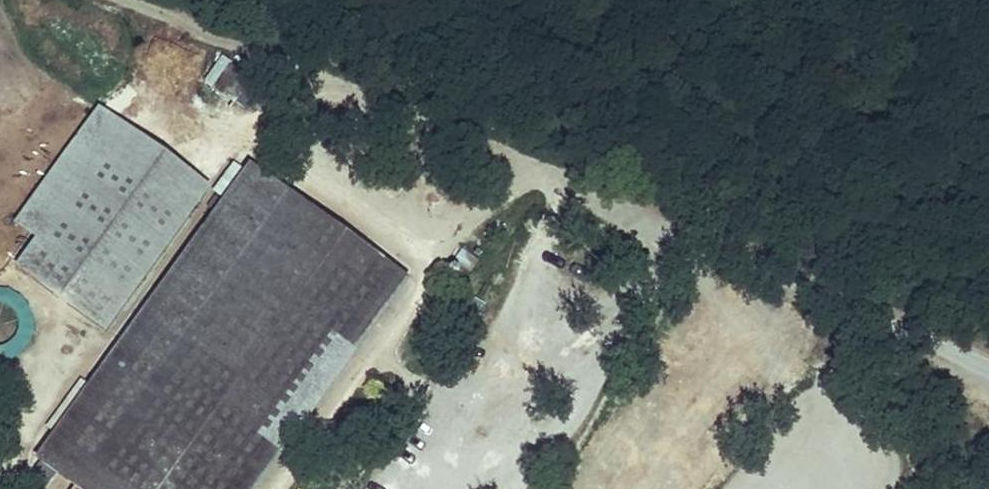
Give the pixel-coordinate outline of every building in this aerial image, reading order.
[(227,67),(213,88),(234,104),(249,82),(227,67)] [(105,331),(208,190),(98,110),(16,222),(37,237),(16,266),(105,331)] [(40,461),(77,488),(249,488),(401,280),(252,171),(40,461)]
